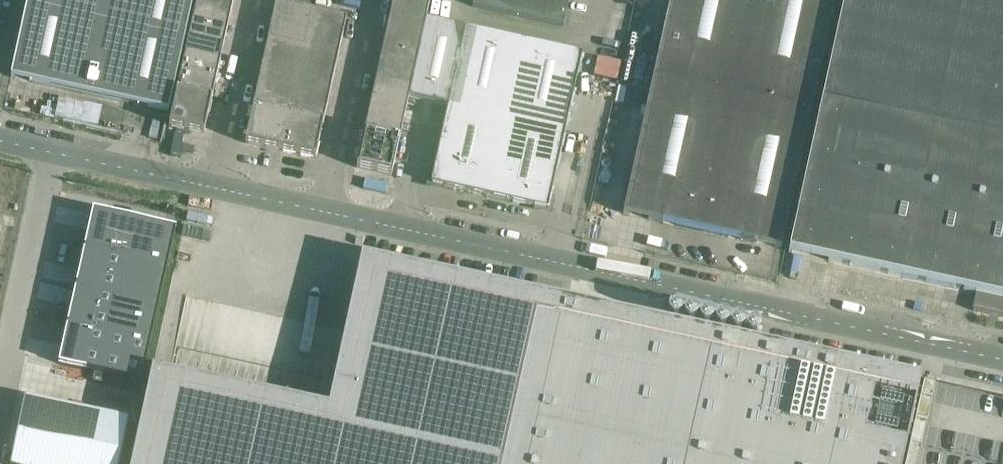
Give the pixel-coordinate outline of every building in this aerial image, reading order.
[(11,77),(169,112),(193,0),(28,0),(11,77)] [(192,22),(227,30),(234,0),(197,0),(192,22)] [(387,29),(422,37),(426,20),(430,0),(394,0),(387,29)] [(563,27),(569,0),(474,0),(472,7),(563,27)] [(623,214),(781,249),(836,0),(670,0),(623,214)] [(822,101),(1002,140),(1002,0),(844,0),(822,101)] [(276,3),(268,38),(304,46),(311,11),(276,3)] [(311,11),(304,46),(339,54),(346,18),(311,11)] [(411,88),(409,98),(448,107),(431,184),(548,210),(582,54),(426,20),(422,37),(418,54),(415,72),(411,88)] [(192,22),(184,56),(220,64),(227,30),(192,22)] [(387,29),(383,47),(418,54),(422,37),(387,29)] [(268,38),(261,73),(296,81),(304,46),(268,38)] [(304,46),(296,81),(331,89),(339,54),(304,46)] [(383,47),(380,64),(415,72),(418,54),(383,47)] [(184,56),(177,92),(212,99),(220,64),(184,56)] [(380,64),(376,81),(411,88),(415,72),(380,64)] [(261,73),(253,109),(288,116),(296,81),(261,73)] [(296,81),(288,116),(323,124),(331,89),(296,81)] [(376,81),(372,98),(407,106),(409,98),(411,88),(376,81)] [(212,99),(177,92),(169,127),(204,134),(212,99)] [(57,117),(100,125),(104,105),(61,96),(57,117)] [(372,98),(364,133),(399,141),(407,106),(372,98)] [(822,101),(789,253),(976,294),(972,311),(1002,318),(1002,140),(822,101)] [(245,144),(280,151),(288,116),(253,109),(245,144)] [(288,116),(280,151),(316,159),(323,124),(288,116)] [(364,133),(357,168),(392,176),(399,141),(364,133)] [(162,223),(165,214),(146,208),(143,217),(162,223)] [(93,211),(84,249),(168,268),(176,230),(93,211)] [(84,249),(76,287),(159,306),(168,268),(84,249)] [(132,463),(903,463),(922,378),(547,296),(537,294),(532,293),(516,290),(509,288),(362,256),(328,408),(170,374),(152,370),(132,463)] [(76,287),(67,325),(151,344),(159,306),(76,287)] [(67,325),(59,364),(142,383),(151,344),(67,325)] [(10,463),(120,463),(129,421),(24,399),(10,463)]
